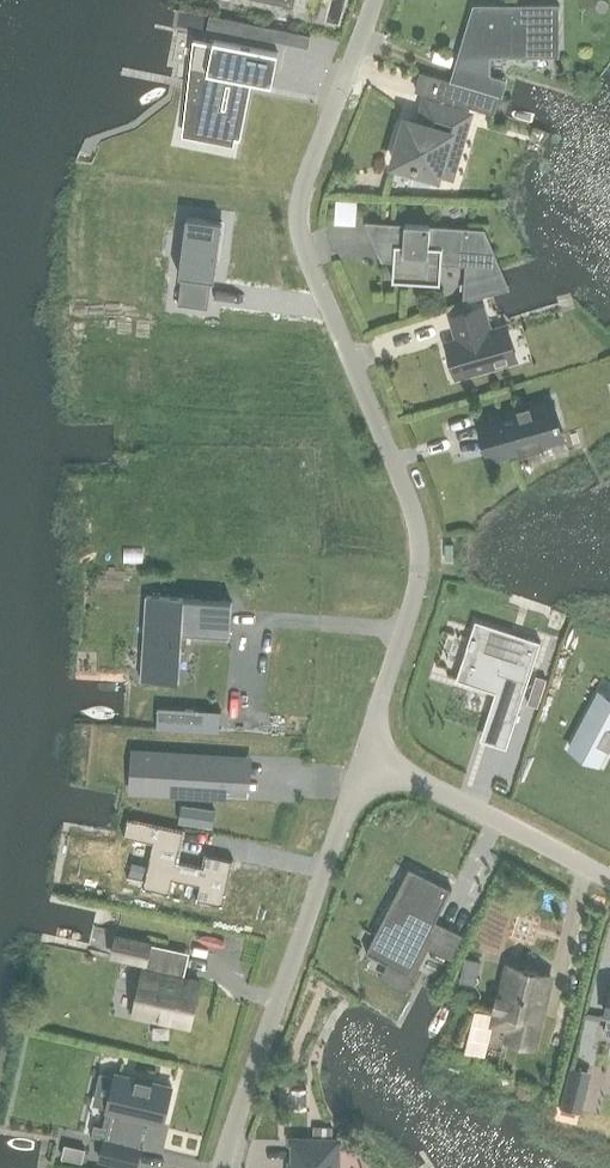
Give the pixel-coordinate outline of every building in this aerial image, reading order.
[(475,6),(475,52),(486,52),(560,52),(560,6),(475,6)] [(210,16),(208,29),(279,43),(282,30),(210,16)] [(195,104),(190,131),(241,141),(253,82),(272,86),(279,54),(215,41),(214,45),(202,42),(196,71),(206,73),(200,105),(195,104)] [(443,79),(438,98),(494,115),(500,96),(497,95),(476,89),(481,73),(486,75),(486,74),(486,52),(475,52),(474,52),(460,52),(451,81),(443,79)] [(407,121),(394,164),(438,177),(440,171),(450,135),(458,138),(461,139),(464,130),(468,116),(435,106),(427,104),(423,119),(421,125),(415,123),(407,121)] [(341,198),(340,222),(362,222),(363,198),(341,198)] [(181,277),(178,305),(207,309),(210,280),(213,280),(220,221),(185,217),(178,276),(181,277)] [(406,227),(368,224),(380,253),(395,253),(393,282),(442,285),(443,258),(477,260),(479,231),(431,228),(431,226),(406,225),(406,227)] [(481,278),(465,283),(463,303),(487,296),(481,278)] [(463,339),(447,343),(457,378),(508,363),(517,360),(507,326),(491,331),(488,322),(484,308),(451,318),(456,334),(461,332),(463,339)] [(551,402),(481,422),(492,459),(562,439),(563,438),(552,401),(551,402)] [(147,596),(141,680),(180,683),(183,636),(230,639),(233,602),(147,596)] [(461,665),(457,679),(496,692),(504,695),(497,716),(515,722),(541,641),(518,634),(516,639),(479,627),(475,638),(473,637),(470,647),(472,648),(466,666),(461,665)] [(528,704),(538,707),(547,679),(537,676),(528,704)] [(569,750),(599,766),(609,748),(609,696),(601,691),(569,750)] [(159,707),(158,728),(219,732),(220,711),(159,707)] [(147,753),(145,791),(223,795),(224,785),(225,757),(147,753)] [(216,810),(182,805),(179,823),(213,828),(216,810)] [(129,818),(125,837),(155,843),(145,889),(173,895),(176,881),(202,887),(198,901),(226,907),(237,860),(209,854),(206,866),(180,860),(187,831),(159,825),(129,818)] [(410,868),(366,953),(388,964),(409,975),(435,923),(452,889),(410,868)] [(445,928),(434,950),(451,959),(462,937),(445,928)] [(118,937),(114,956),(146,963),(151,944),(118,937)] [(466,959),(460,983),(476,987),(481,962),(466,959)] [(509,967),(495,1025),(512,1029),(510,1034),(509,1040),(509,1041),(534,1047),(550,983),(551,977),(509,967)] [(149,970),(139,1015),(194,1027),(204,982),(149,970)] [(100,1160),(132,1167),(137,1167),(142,1148),(140,1148),(147,1121),(164,1125),(173,1087),(116,1074),(115,1077),(108,1109),(107,1111),(113,1113),(107,1140),(105,1139),(100,1160)] [(566,1087),(561,1108),(582,1114),(587,1093),(566,1087)] [(314,1127),(314,1143),(332,1144),(332,1128),(314,1127)] [(65,1144),(61,1158),(83,1163),(86,1150),(65,1144)] [(299,1167),(342,1167),(342,1144),(299,1144),(299,1167)]
